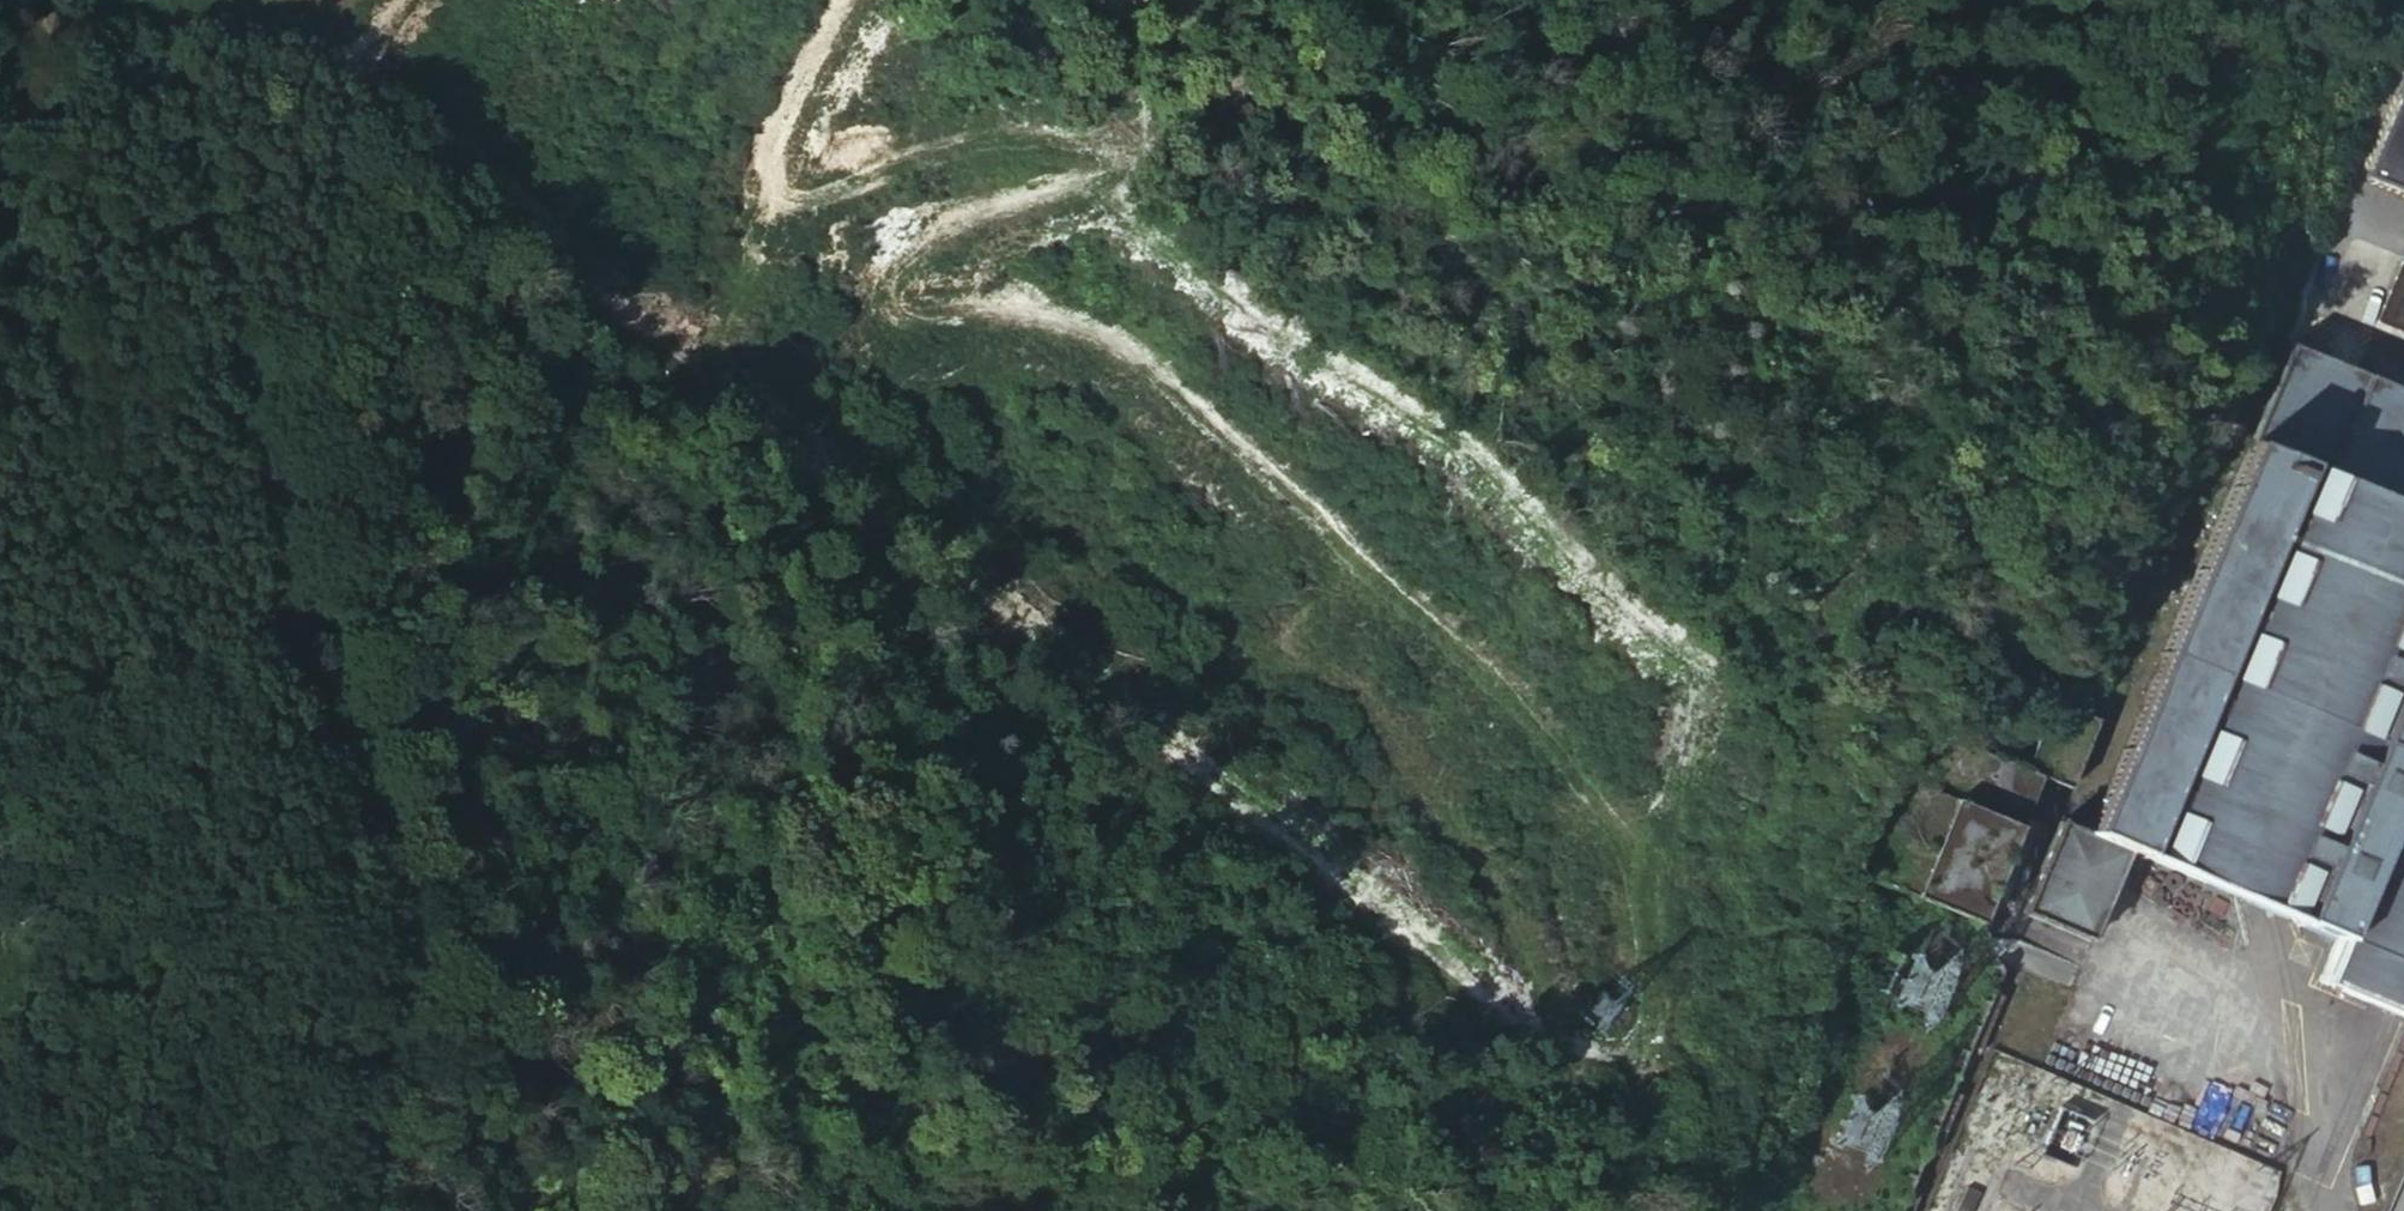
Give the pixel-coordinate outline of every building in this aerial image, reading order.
[(2378,181),(2403,192),(2403,122),(2378,181)] [(2403,330),(2403,265),(2400,263),(2376,318),(2403,330)] [(2403,464),(2403,395),(2284,346),(2258,406),(2403,464)] [(2022,901),(2088,928),(2124,842),(2345,933),(2327,978),(2403,1009),(2403,464),(2258,406),(2091,829),(2059,815),(2022,901)] [(2081,712),(2085,704),(2053,690),(2024,760),(2066,777),(2091,717),(2081,712)] [(2095,709),(2085,704),(2081,712),(2091,717),(2095,709)] [(1916,723),(1853,870),(1980,923),(2043,775),(1916,723)]
